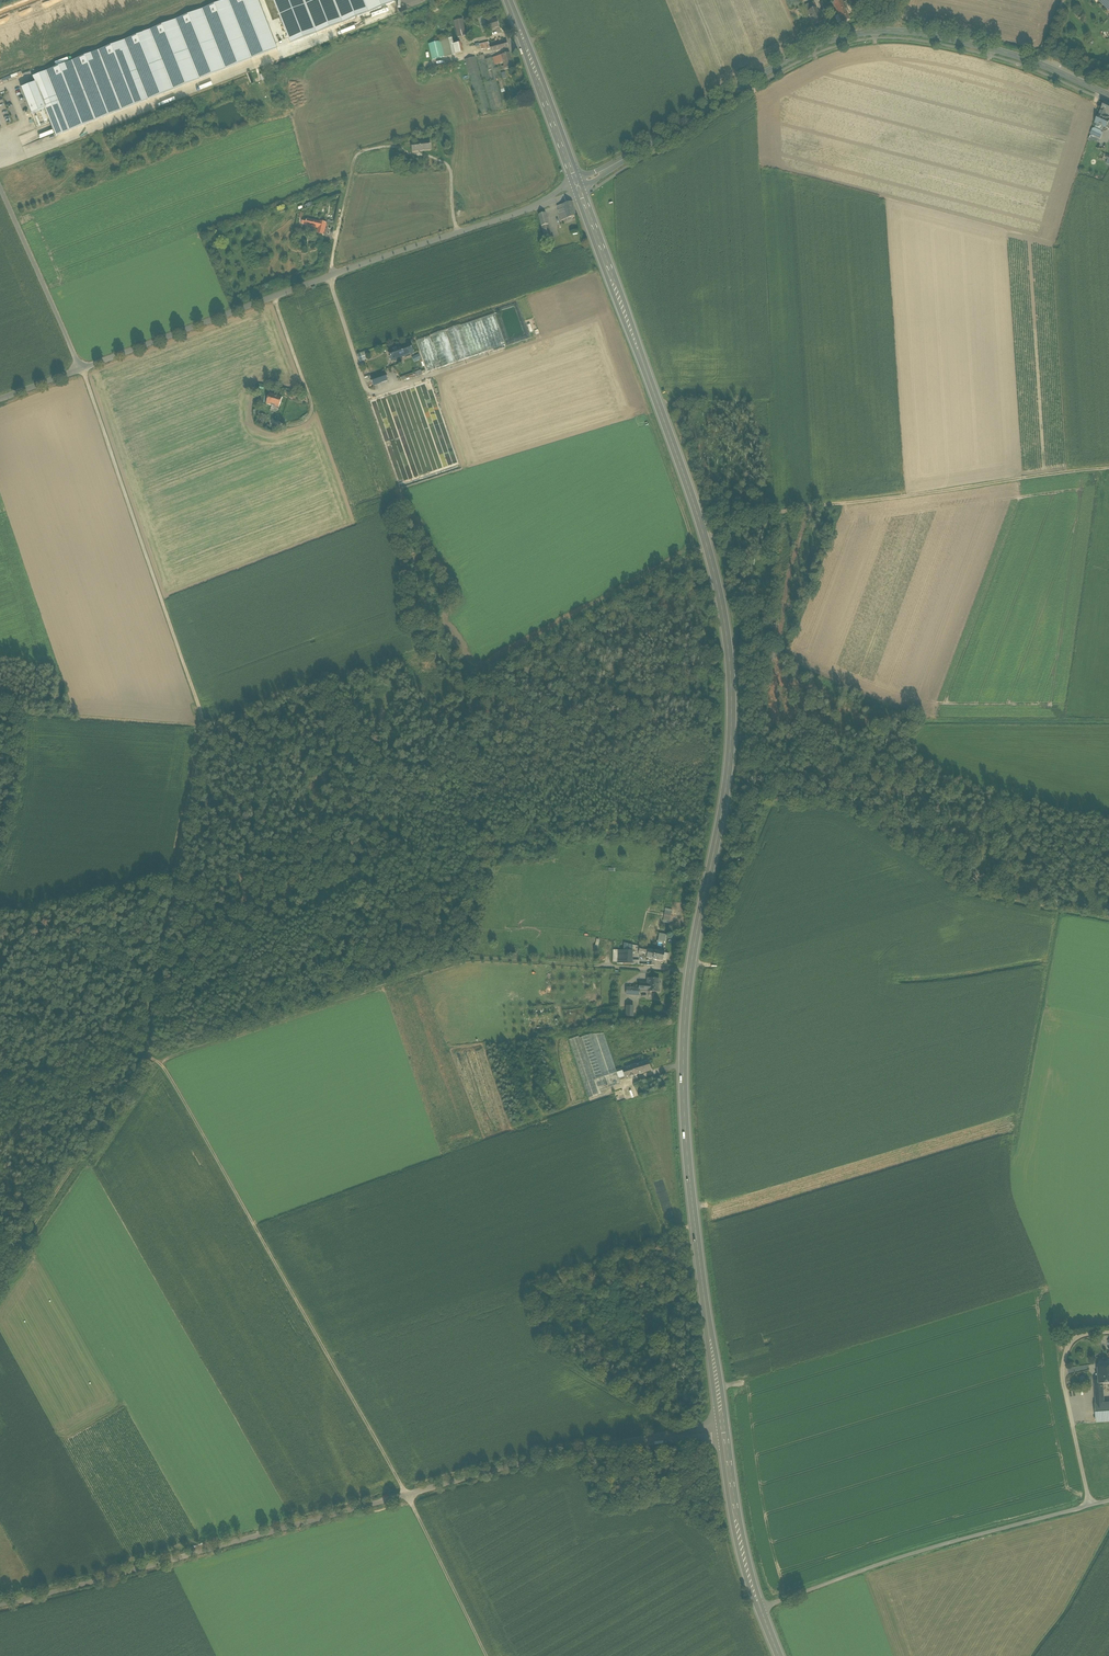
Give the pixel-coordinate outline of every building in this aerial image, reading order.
[(32,77),(34,83),(44,109),(56,137),(278,49),(259,0),(227,0),(32,77)] [(833,2),(837,12),(845,9),(841,0),(838,0),(833,2)] [(1100,3),(1108,12),(1108,0),(1102,0),(1100,3)] [(814,2),(805,5),(808,11),(816,8),(814,2)] [(822,21),(816,8),(808,11),(814,25),(822,21)] [(845,9),(837,12),(838,15),(841,21),(842,23),(850,20),(845,9)] [(463,19),(454,21),(455,27),(459,41),(462,40),(463,40),(467,39),(463,19)] [(496,20),(480,25),(483,32),(499,27),(496,20)] [(453,45),(459,43),(459,41),(455,27),(449,28),(453,45)] [(448,40),(441,42),(444,57),(451,55),(448,40)] [(506,41),(489,45),(490,49),(491,53),(508,48),(506,41)] [(441,42),(429,45),(432,60),(444,57),(441,42)] [(459,43),(453,45),(456,54),(463,53),(460,43),(459,43)] [(490,112),(474,54),(464,57),(480,115),(490,112)] [(510,54),(493,58),(495,65),(503,63),(511,60),(510,54)] [(495,81),(491,82),(486,60),(484,55),(477,57),(492,112),(504,108),(496,81),(495,81)] [(493,58),(486,60),(491,82),(495,81),(492,70),(496,69),(495,65),(493,58)] [(511,60),(503,63),(505,70),(513,67),(511,60)] [(496,69),(492,70),(495,81),(496,81),(498,80),(501,79),(498,68),(496,69)] [(44,109),(34,83),(21,88),(31,114),(44,109)] [(1101,111),(1099,115),(1095,123),(1106,128),(1108,122),(1108,120),(1108,119),(1108,118),(1105,116),(1106,113),(1108,115),(1108,104),(1105,102),(1101,111)] [(1103,133),(1093,129),(1091,133),(1100,138),(1103,133)] [(430,141),(420,142),(421,151),(431,150),(430,141)] [(420,142),(411,143),(412,152),(421,151),(420,142)] [(421,159),(413,160),(413,167),(414,169),(422,168),(421,159)] [(572,203),(557,206),(561,221),(576,217),(572,203)] [(545,213),(538,215),(545,240),(552,238),(545,213)] [(326,223),(307,219),(305,225),(318,228),(317,233),(323,235),(326,223)] [(494,314),(461,326),(472,357),(505,345),(494,314)] [(461,325),(446,330),(457,362),(472,357),(461,326),(461,325)] [(456,362),(445,330),(431,335),(442,367),(456,362)] [(430,336),(416,341),(427,372),(441,368),(430,336)] [(410,344),(399,348),(400,351),(402,350),(404,356),(413,353),(410,344)] [(399,348),(389,351),(392,360),(404,356),(402,350),(400,351),(399,348)] [(360,362),(368,359),(365,352),(358,354),(360,362)] [(385,373),(371,378),(374,386),(388,381),(385,373)] [(282,398),(269,394),(266,404),(279,408),(282,398)] [(400,474),(397,475),(399,481),(411,478),(407,458),(397,461),(400,474)] [(410,542),(402,545),(403,549),(406,557),(415,553),(410,542)] [(632,964),(632,960),(632,945),(624,943),(623,950),(623,964),(632,964)] [(640,947),(638,954),(642,955),(642,953),(647,954),(646,958),(652,959),(655,960),(663,962),(665,953),(640,947)] [(659,980),(649,979),(649,984),(648,991),(658,992),(659,980)] [(611,1017),(592,1020),(593,1026),(612,1024),(611,1017)] [(569,1040),(589,1099),(602,1095),(600,1091),(620,1084),(603,1033),(589,1035),(579,1038),(579,1036),(569,1040)] [(650,1071),(647,1061),(632,1066),(635,1076),(635,1075),(650,1071)] [(623,1071),(625,1076),(625,1078),(635,1076),(632,1066),(622,1069),(623,1071)] [(623,1071),(622,1069),(616,1070),(619,1080),(625,1078),(625,1076),(619,1078),(617,1073),(623,1071)] [(1105,1368),(1098,1368),(1098,1380),(1098,1381),(1101,1381),(1101,1384),(1102,1384),(1106,1384),(1105,1368)] [(1103,1403),(1103,1394),(1095,1395),(1096,1403),(1097,1416),(1108,1415),(1108,1403),(1103,1403)] [(1097,1416),(1096,1403),(1095,1403),(1096,1422),(1108,1422),(1108,1415),(1097,1416)]
